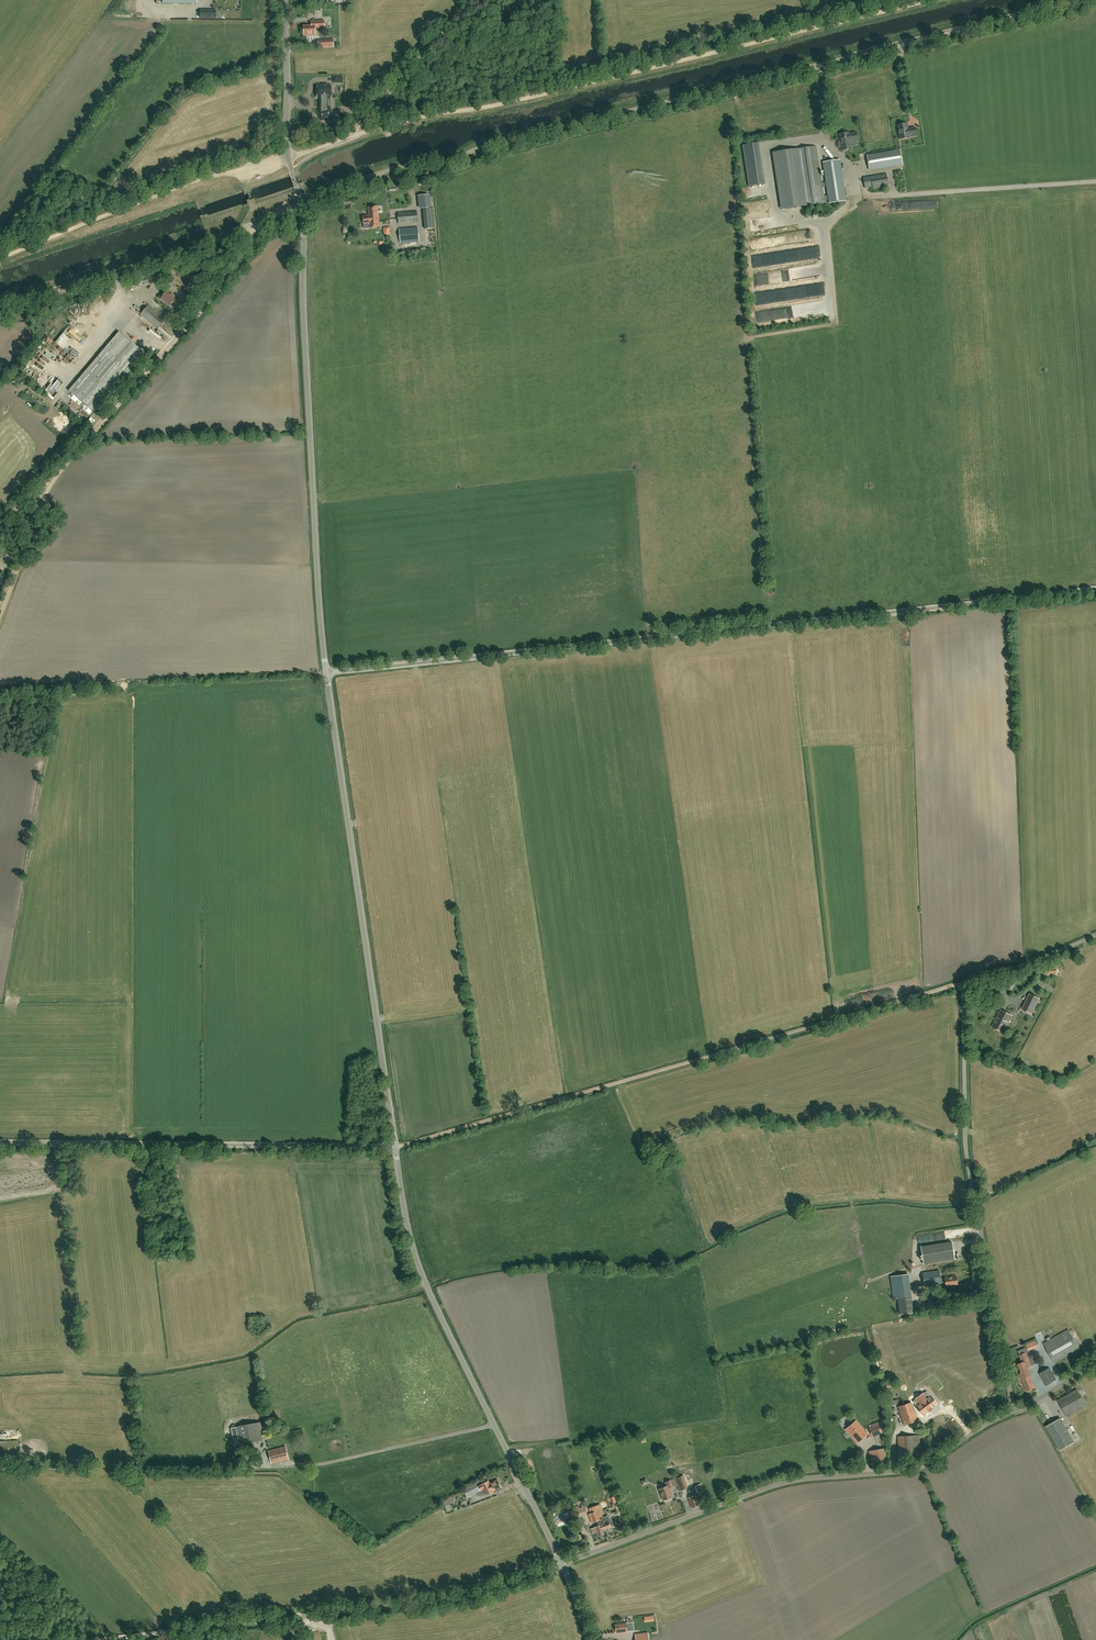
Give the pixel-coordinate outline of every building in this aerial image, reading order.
[(315,34),(315,28),(325,27),(324,21),(312,22),(312,26),(304,26),(304,34),(315,34)] [(331,98),(331,86),(327,86),(327,85),(322,85),(322,86),(317,86),(317,98),(321,98),(321,100),(320,101),(320,102),(321,103),(320,110),(318,110),(320,121),(333,118),(331,108),(330,108),(330,98),(331,98)] [(906,123),(905,123),(903,122),(900,123),(899,124),(897,124),(900,138),(909,136),(908,136),(916,134),(915,126),(907,128),(906,123)] [(851,149),(851,146),(850,142),(858,140),(856,132),(849,134),(848,132),(840,134),(841,141),(838,141),(839,147),(842,147),(842,150),(851,149)] [(749,185),(765,183),(759,142),(742,144),(749,185)] [(778,151),(787,207),(825,202),(816,145),(778,151)] [(900,149),(867,154),(869,169),(902,163),(900,149)] [(840,159),(823,161),(829,202),(846,199),(840,159)] [(865,189),(888,185),(886,172),(863,176),(865,189)] [(368,207),(369,214),(369,216),(363,216),(364,224),(367,224),(367,225),(365,225),(364,227),(366,229),(368,229),(369,227),(370,227),(370,228),(379,227),(377,207),(368,207)] [(433,208),(423,209),(425,229),(435,228),(433,208)] [(417,211),(398,213),(399,223),(418,222),(417,211)] [(400,243),(419,241),(418,227),(399,229),(400,243)] [(768,237),(752,238),(752,247),(768,246),(768,237)] [(177,306),(181,301),(168,290),(161,299),(170,306),(173,302),(177,306)] [(141,315),(158,329),(165,319),(149,305),(141,315)] [(94,412),(144,353),(119,332),(69,391),(94,412)] [(49,393),(54,396),(58,390),(53,387),(49,393)] [(1011,990),(1015,982),(1008,978),(1004,987),(1011,990)] [(1030,994),(1022,1009),(1032,1014),(1039,999),(1030,994)] [(992,1027),(1004,1032),(1012,1016),(1001,1010),(992,1027)] [(924,1264),(954,1260),(951,1242),(921,1247),(924,1264)] [(939,1270),(922,1273),(924,1286),(941,1284),(941,1283),(945,1283),(946,1287),(950,1286),(950,1285),(957,1284),(956,1276),(945,1278),(940,1279),(939,1270)] [(908,1274),(890,1277),(893,1299),(898,1298),(900,1314),(913,1313),(910,1290),(908,1274)] [(1068,1329),(1043,1343),(1055,1363),(1079,1349),(1068,1329)] [(1023,1363),(1018,1365),(1022,1373),(1024,1378),(1022,1379),(1023,1383),(1027,1391),(1035,1388),(1029,1375),(1030,1374),(1029,1370),(1028,1367),(1032,1365),(1034,1364),(1032,1358),(1031,1357),(1029,1351),(1028,1351),(1027,1348),(1023,1349),(1024,1354),(1020,1356),(1023,1363)] [(1046,1386),(1057,1380),(1050,1368),(1039,1373),(1046,1386)] [(884,1389),(895,1387),(894,1380),(883,1382),(884,1389)] [(1058,1400),(1067,1417),(1086,1406),(1077,1389),(1058,1400)] [(928,1411),(932,1408),(937,1405),(930,1396),(926,1398),(923,1394),(916,1399),(919,1404),(916,1406),(922,1415),(928,1411)] [(917,1421),(911,1403),(898,1407),(904,1425),(917,1421)] [(1061,1418),(1046,1427),(1060,1451),(1075,1442),(1061,1418)] [(264,1421),(231,1428),(234,1445),(236,1451),(242,1450),(241,1444),(262,1440),(261,1434),(267,1433),(264,1421)] [(856,1421),(846,1429),(858,1443),(867,1434),(856,1421)] [(873,1437),(884,1432),(880,1423),(869,1428),(873,1437)] [(899,1454),(920,1453),(919,1435),(898,1437),(899,1454)] [(36,1439),(30,1445),(38,1453),(44,1447),(36,1439)] [(0,1441),(0,1455),(18,1454),(18,1441),(0,1441)] [(271,1463),(288,1459),(285,1446),(268,1451),(271,1463)] [(869,1451),(871,1464),(887,1462),(885,1449),(869,1451)] [(677,1484),(679,1490),(687,1487),(683,1475),(672,1479),(674,1485),(677,1484)] [(480,1491),(483,1489),(487,1495),(494,1492),(493,1491),(501,1487),(497,1480),(490,1483),(488,1481),(477,1486),(480,1491)] [(667,1486),(659,1488),(663,1500),(672,1496),(669,1487),(673,1486),(671,1480),(665,1482),(667,1486)] [(480,1491),(477,1486),(476,1483),(464,1489),(468,1497),(480,1491)] [(701,1484),(696,1486),(698,1493),(704,1491),(701,1484)] [(689,1497),(692,1508),(699,1505),(698,1504),(699,1504),(696,1496),(695,1496),(695,1495),(689,1497)] [(601,1504),(589,1508),(591,1513),(594,1522),(600,1520),(599,1517),(597,1511),(601,1510),(603,1509),(601,1504)] [(605,1533),(604,1529),(602,1523),(601,1521),(596,1523),(597,1526),(594,1527),(598,1536),(605,1533)] [(602,1523),(604,1529),(610,1527),(608,1521),(602,1523)] [(626,1623),(615,1624),(616,1633),(627,1631),(626,1623)]
